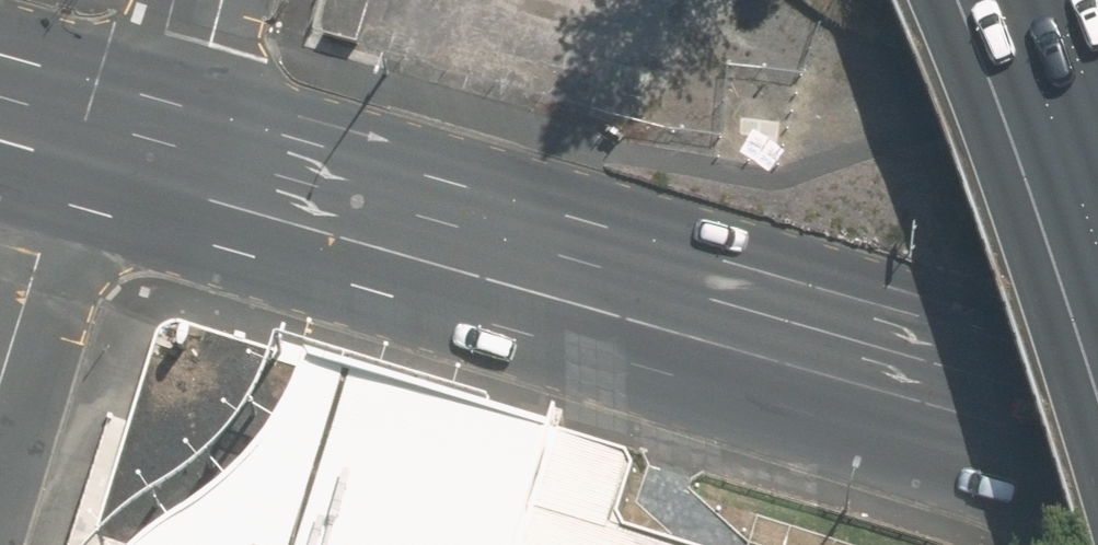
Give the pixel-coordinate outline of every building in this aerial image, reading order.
[(556,448),(298,397),(287,428),(263,465),(240,498),(210,527),(183,544),(525,544),(556,448)] [(556,448),(525,544),(633,544),(613,539),(630,482),(625,467),(567,450),(556,448)]
